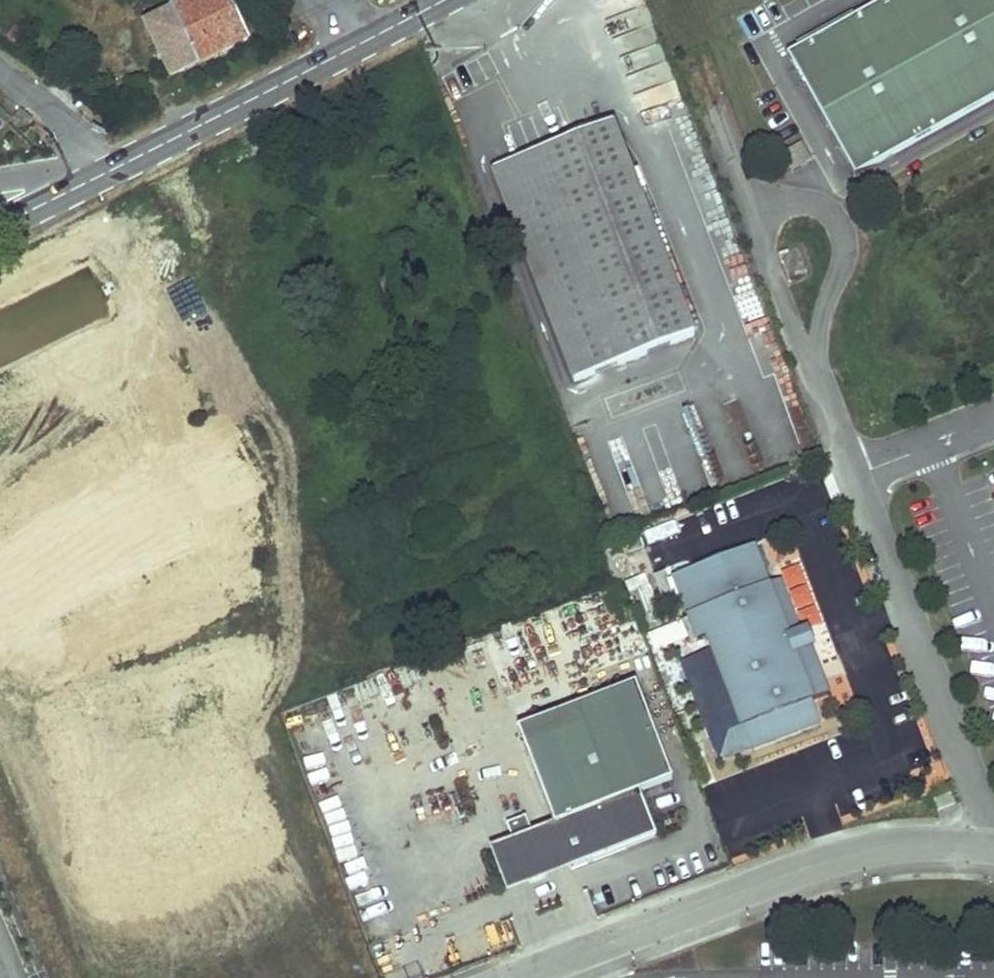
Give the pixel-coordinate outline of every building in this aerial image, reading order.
[(144,23),(169,74),(249,38),(234,11),(226,0),(195,0),(144,23)] [(627,19),(643,13),(637,0),(619,0),(627,19)] [(789,54),(855,175),(993,99),(993,0),(887,0),(789,54)] [(21,109),(13,118),(27,130),(35,121),(21,109)] [(613,127),(494,173),(575,382),(694,337),(613,127)] [(751,549),(673,578),(697,643),(706,639),(712,653),(683,664),(719,763),(819,725),(811,703),(793,657),(810,650),(812,650),(806,634),(798,637),(778,583),(766,588),(751,549)] [(810,650),(793,657),(811,703),(828,696),(810,650)] [(552,824),(568,868),(653,835),(636,790),(669,778),(633,683),(574,706),(581,724),(522,746),(552,824)] [(574,706),(515,728),(522,746),(581,724),(574,706)] [(522,816),(503,824),(509,840),(526,884),(545,877),(528,833),(522,816)] [(552,824),(528,833),(545,877),(568,868),(552,824)] [(503,892),(526,884),(509,840),(487,849),(503,892)]
